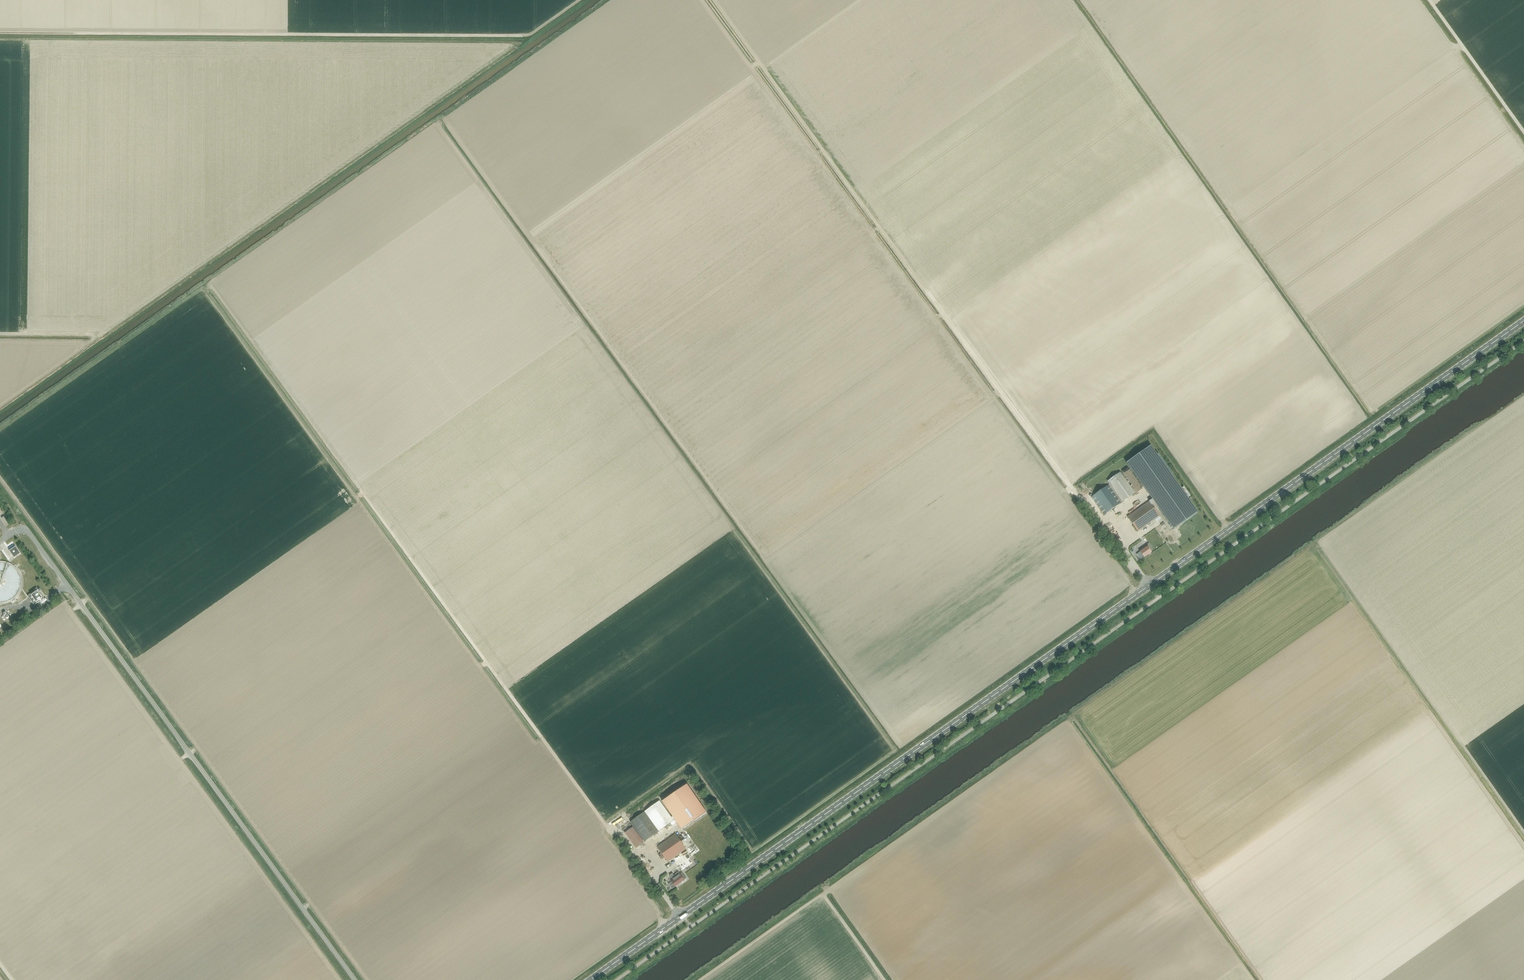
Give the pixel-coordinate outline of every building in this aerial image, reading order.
[(1151,500),(1149,501),(1155,510),(1157,508),(1172,529),(1196,512),(1149,447),(1125,464),(1151,500)] [(1122,502),(1135,493),(1120,472),(1107,481),(1122,502)] [(1104,515),(1121,503),(1109,485),(1091,497),(1104,515)] [(1138,531),(1159,516),(1149,501),(1127,517),(1138,531)] [(1150,550),(1153,549),(1149,543),(1146,545),(1147,546),(1140,552),(1144,558),(1152,552),(1150,550)] [(15,547),(9,551),(14,558),(20,554),(15,547)] [(3,603),(8,602),(11,600),(15,598),(18,594),(20,590),(21,585),(21,581),(20,576),(18,572),(15,568),(11,565),(7,563),(2,562),(0,562),(0,603),(3,603)] [(36,592),(28,597),(33,604),(43,597),(37,588),(35,590),(36,592)] [(673,816),(671,817),(674,821),(670,824),(672,826),(677,823),(682,829),(706,812),(687,784),(662,801),(673,816)] [(631,822),(645,842),(670,824),(674,821),(671,817),(660,801),(631,822)] [(636,848),(644,842),(633,827),(625,833),(636,848)] [(657,847),(668,862),(686,849),(676,834),(675,834),(657,847)] [(672,873),(669,875),(673,881),(672,882),(675,887),(684,880),(686,878),(682,872),(680,874),(678,872),(675,874),(675,875),(674,876),(672,873)]
